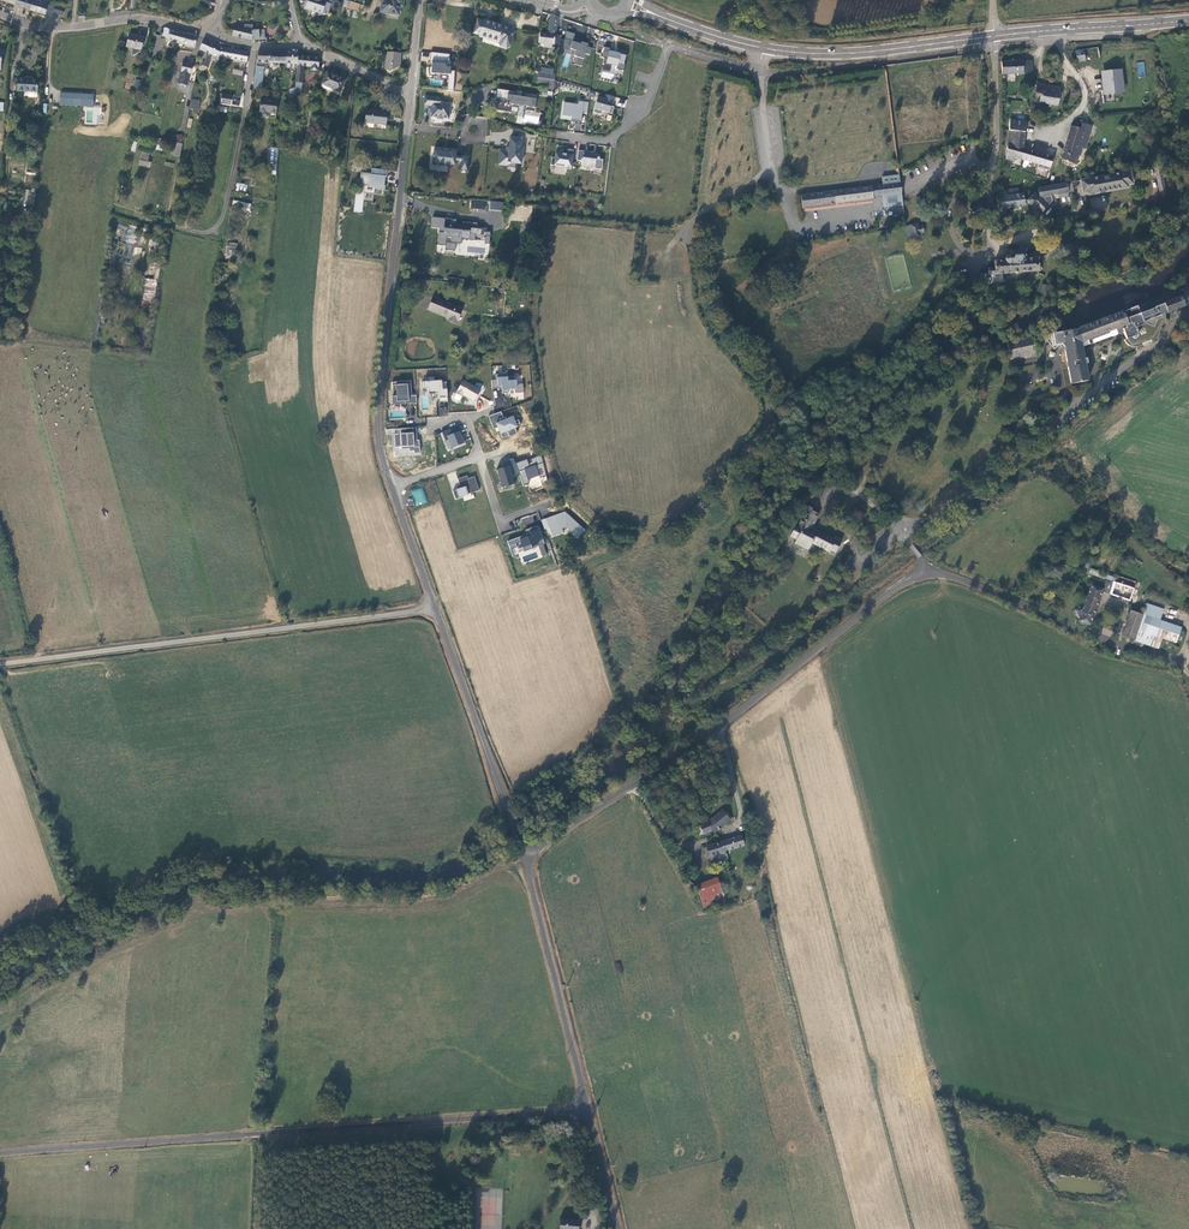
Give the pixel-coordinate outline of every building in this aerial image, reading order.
[(33,0),(17,0),(15,4),(30,9),(33,0)] [(54,6),(55,5),(48,3),(42,2),(42,0),(33,0),(30,9),(52,15),(53,12),(54,6)] [(331,4),(322,1),(321,0),(307,0),(307,1),(305,1),(303,7),(304,9),(310,11),(310,10),(316,12),(318,16),(328,14),(331,4)] [(329,2),(335,3),(333,9),(339,11),(342,1),(337,0),(329,0),(329,2)] [(344,0),(343,7),(359,10),(360,3),(344,0)] [(403,0),(382,0),(381,12),(386,13),(399,15),(400,6),(403,6),(403,0)] [(62,15),(64,9),(54,6),(53,12),(62,15)] [(555,34),(555,33),(556,33),(559,17),(550,15),(548,34),(540,32),(539,43),(553,44),(555,34)] [(510,46),(514,31),(512,27),(504,25),(503,27),(498,26),(499,24),(484,19),(483,21),(478,19),(473,33),(479,35),(479,37),(484,38),(484,36),(500,41),(499,43),(501,46),(506,48),(510,46)] [(265,39),(264,29),(252,30),(252,25),(244,24),(244,28),(234,26),(232,35),(252,39),(265,39)] [(183,45),(186,34),(165,28),(161,39),(183,45)] [(573,41),(574,37),(575,34),(566,31),(565,38),(573,41)] [(141,50),(144,37),(129,34),(126,47),(132,48),(131,52),(134,55),(140,51),(140,50),(141,50)] [(194,48),(197,37),(186,34),(183,45),(194,48)] [(573,41),(565,38),(564,48),(575,52),(574,56),(576,57),(574,64),(581,66),(585,54),(589,55),(592,48),(587,47),(588,44),(582,42),(581,44),(578,43),(580,39),(574,37),(573,41)] [(213,55),(217,45),(204,39),(199,49),(208,53),(207,56),(206,56),(204,61),(202,61),(201,65),(208,67),(213,55)] [(220,58),(225,48),(217,45),(213,55),(220,58)] [(604,58),(603,64),(611,66),(612,64),(617,66),(616,69),(623,71),(625,63),(624,63),(625,59),(626,60),(628,54),(626,53),(627,51),(618,49),(617,53),(610,52),(611,48),(605,47),(602,58),(604,58)] [(1085,59),(1099,58),(1098,47),(1084,48),(1085,59)] [(247,62),(248,52),(225,48),(220,58),(221,57),(226,58),(226,60),(229,60),(229,58),(247,62)] [(1077,60),(1085,59),(1084,48),(1076,49),(1077,60)] [(286,63),(286,52),(258,51),(257,62),(253,89),(261,89),(264,68),(267,68),(268,63),(279,63),(286,63)] [(399,67),(400,60),(401,60),(401,52),(387,51),(386,56),(385,69),(390,72),(399,67)] [(297,63),(298,56),(298,52),(286,52),(286,63),(297,63)] [(449,75),(448,90),(453,90),(455,71),(451,71),(451,61),(449,61),(450,54),(430,53),(430,63),(432,63),(432,68),(429,68),(428,73),(449,75)] [(302,87),(304,66),(307,66),(308,66),(308,68),(308,70),(318,71),(319,58),(319,57),(312,57),(313,56),(298,56),(297,63),(297,67),(295,86),(302,87)] [(1009,60),(1001,61),(1002,73),(1010,73),(1009,72),(1015,71),(1015,72),(1023,72),(1032,71),(1031,59),(1022,59),(1014,60),(1014,61),(1009,61),(1009,60)] [(1105,102),(1134,99),(1129,59),(1100,62),(1105,102)] [(1144,61),(1137,62),(1139,77),(1146,76),(1144,61)] [(190,73),(192,64),(188,64),(183,63),(178,83),(187,85),(189,73),(190,73)] [(343,86),(345,80),(327,72),(321,87),(343,97),(346,88),(343,86)] [(555,80),(555,75),(538,72),(536,83),(542,84),(542,79),(548,80),(547,85),(554,86),(554,85),(555,80)] [(37,92),(38,79),(17,78),(17,91),(37,92)] [(1040,93),(1039,100),(1057,104),(1059,96),(1059,86),(1036,82),(1034,92),(1040,93)] [(533,112),(537,95),(525,93),(524,97),(515,96),(516,92),(497,88),(493,109),(516,113),(518,104),(528,106),(527,111),(533,112)] [(94,96),(61,94),(60,106),(93,108),(94,96)] [(615,97),(606,95),(605,99),(598,97),(593,112),(601,114),(602,111),(612,114),(614,107),(610,106),(611,103),(613,103),(615,97)] [(449,119),(450,104),(440,103),(441,97),(425,96),(424,105),(432,106),(431,117),(437,118),(437,119),(443,120),(443,118),(449,119)] [(276,114),(277,100),(261,98),(259,112),(260,112),(270,113),(276,114)] [(199,110),(200,102),(192,100),(190,108),(199,110)] [(578,104),(564,103),(562,116),(572,117),(571,119),(581,120),(582,112),(587,113),(588,103),(579,101),(578,104)] [(386,125),(387,112),(367,109),(365,123),(386,125)] [(1026,121),(1010,120),(1006,158),(1012,160),(1013,156),(1049,167),(1052,156),(1043,153),(1032,150),(1022,147),(1026,121)] [(1061,159),(1072,162),(1074,153),(1079,155),(1081,146),(1084,147),(1091,125),(1081,122),(1080,128),(1071,125),(1061,159)] [(182,143),(184,137),(167,133),(165,140),(182,143)] [(521,163),(522,139),(510,138),(509,147),(509,151),(506,151),(502,150),(501,162),(508,163),(508,164),(510,164),(510,163),(516,163),(521,163)] [(180,157),(182,144),(174,142),(171,155),(180,157)] [(1034,144),(1032,150),(1043,153),(1045,148),(1034,144)] [(276,171),(278,149),(269,148),(267,170),(276,171)] [(467,172),(469,156),(461,155),(461,156),(456,156),(457,151),(449,150),(449,151),(442,151),(442,149),(434,148),(433,164),(455,167),(456,162),(461,162),(460,171),(467,172)] [(567,151),(560,150),(560,153),(558,153),(558,154),(555,153),(555,158),(552,157),(551,165),(565,167),(565,169),(571,169),(573,150),(567,149),(567,151)] [(516,169),(516,163),(510,163),(510,164),(508,164),(508,163),(501,162),(502,150),(500,150),(498,165),(508,166),(507,169),(516,169)] [(597,153),(578,150),(577,160),(581,161),(581,165),(589,166),(589,164),(595,164),(594,168),(602,169),(603,160),(599,159),(599,155),(597,155),(597,153)] [(142,151),(138,165),(150,168),(151,162),(148,162),(150,153),(142,151)] [(1048,170),(1012,160),(1006,158),(1006,166),(1046,177),(1048,170)] [(1155,166),(1158,184),(1161,196),(1167,195),(1161,165),(1155,166)] [(384,184),(385,177),(386,177),(387,170),(372,169),(371,173),(361,172),(360,178),(362,179),(361,185),(374,187),(374,189),(385,190),(386,184),(384,184)] [(1132,183),(1130,170),(1081,179),(1083,192),(1088,191),(1088,194),(1127,187),(1126,184),(1132,183)] [(882,194),(901,192),(900,181),(899,181),(898,173),(881,175),(882,183),(875,183),(877,195),(882,194)] [(1072,191),(1071,181),(1037,187),(1039,196),(1036,199),(1031,194),(1024,199),(1030,206),(1031,205),(1039,213),(1051,201),(1053,200),(1053,199),(1058,198),(1057,196),(1066,195),(1065,192),(1072,191)] [(246,192),(248,185),(240,183),(239,190),(246,192)] [(875,183),(800,192),(801,206),(873,197),(872,195),(877,195),(875,183)] [(903,204),(901,192),(882,194),(883,206),(903,204)] [(1025,205),(1024,199),(1023,192),(1019,193),(1006,194),(997,195),(999,208),(1025,205)] [(31,198),(32,194),(25,193),(24,201),(35,202),(35,198),(31,198)] [(249,209),(250,204),(234,201),(233,208),(241,210),(247,211),(248,208),(249,209)] [(498,211),(499,202),(494,202),(494,205),(489,204),(488,210),(498,211)] [(969,211),(968,211),(971,216),(974,217),(981,212),(983,211),(983,209),(983,208),(983,206),(982,205),(981,204),(980,204),(978,204),(976,204),(970,207),(970,206),(968,207),(969,208),(968,209),(969,211)] [(481,237),(481,232),(486,233),(487,228),(481,227),(482,224),(481,224),(480,225),(477,224),(477,223),(463,222),(462,225),(456,224),(451,224),(451,222),(444,222),(443,233),(442,234),(441,240),(443,242),(447,243),(450,240),(460,242),(462,240),(462,238),(469,239),(470,240),(474,241),(475,239),(475,237),(481,237)] [(919,223),(906,225),(908,237),(921,234),(921,231),(923,231),(921,224),(919,224),(919,223)] [(141,255),(142,247),(134,247),(134,254),(141,255)] [(234,256),(235,248),(229,247),(227,247),(226,255),(234,256)] [(988,273),(980,273),(981,283),(1003,281),(1002,273),(1038,269),(1037,256),(1025,258),(1024,249),(1010,250),(1011,257),(1009,255),(1008,255),(1006,255),(1004,257),(1004,259),(993,260),(994,267),(988,268),(988,273)] [(153,302),(156,281),(147,280),(144,300),(153,302)] [(1181,289),(1185,295),(1167,302),(1161,304),(1158,305),(1153,307),(1155,312),(1147,315),(1145,310),(1145,308),(1141,310),(1139,305),(1137,305),(1125,310),(1097,320),(1075,329),(1047,334),(1047,337),(1045,340),(1053,349),(1058,344),(1061,344),(1064,346),(1070,383),(1087,379),(1085,368),(1087,368),(1087,365),(1085,356),(1083,352),(1082,352),(1080,344),(1082,344),(1083,346),(1084,346),(1122,331),(1125,338),(1123,339),(1125,342),(1127,343),(1130,345),(1133,346),(1135,346),(1138,345),(1140,344),(1141,343),(1149,339),(1150,340),(1152,340),(1154,338),(1159,329),(1159,328),(1165,318),(1164,312),(1166,311),(1167,312),(1188,303),(1188,283),(1181,289)] [(456,324),(462,309),(433,297),(429,309),(450,318),(449,320),(456,324)] [(953,320),(979,309),(974,300),(949,310),(953,320)] [(1034,353),(1031,336),(1006,341),(1009,358),(1034,353)] [(474,401),(481,390),(484,386),(477,382),(474,386),(463,380),(455,393),(455,394),(453,397),(454,399),(458,401),(460,401),(462,397),(464,395),(474,401)] [(392,396),(393,405),(417,403),(416,396),(412,396),(410,381),(393,382),(393,396),(392,396)] [(439,398),(439,402),(447,401),(447,389),(442,389),(442,381),(424,382),(422,382),(422,389),(424,388),(428,388),(428,393),(438,393),(439,398)] [(493,390),(495,409),(511,407),(510,400),(503,401),(502,389),(493,390)] [(527,428),(526,408),(515,412),(516,413),(494,422),(494,424),(492,425),(493,426),(492,427),(493,431),(496,430),(499,439),(527,428)] [(458,425),(442,432),(445,441),(448,440),(451,448),(465,442),(459,430),(458,425)] [(414,451),(414,454),(420,453),(419,440),(417,440),(416,428),(413,428),(401,429),(397,429),(397,433),(394,434),(395,448),(401,447),(402,449),(408,449),(409,451),(414,451)] [(508,466),(496,470),(502,487),(515,483),(513,477),(519,475),(523,486),(529,484),(528,479),(539,475),(540,478),(546,475),(541,455),(527,461),(527,460),(515,463),(513,458),(506,460),(508,466)] [(468,493),(479,490),(474,477),(468,479),(466,476),(457,479),(459,485),(457,486),(458,489),(452,491),(455,500),(463,497),(463,496),(469,494),(468,493)] [(416,506),(427,502),(422,487),(411,491),(416,506)] [(799,538),(798,542),(811,548),(814,542),(832,551),(833,549),(839,551),(845,539),(837,535),(836,538),(815,527),(821,513),(814,509),(815,507),(811,505),(800,525),(799,524),(793,535),(799,538)] [(565,511),(541,520),(544,530),(548,528),(552,538),(564,533),(562,529),(567,527),(578,537),(585,530),(565,511)] [(523,536),(508,542),(510,550),(517,547),(516,544),(521,543),(524,551),(538,547),(542,556),(547,555),(543,545),(545,545),(539,526),(525,530),(527,536),(524,538),(523,536)] [(1088,573),(1101,578),(1103,573),(1090,568),(1088,573)] [(1103,591),(1111,593),(1117,576),(1109,573),(1104,587),(1103,591)] [(1134,587),(1137,580),(1117,574),(1117,576),(1111,593),(1131,600),(1131,598),(1134,587)] [(1103,591),(1104,587),(1093,582),(1085,607),(1078,610),(1081,616),(1080,619),(1092,624),(1103,591)] [(1147,603),(1144,613),(1136,638),(1156,645),(1159,636),(1163,637),(1177,642),(1182,625),(1162,619),(1165,608),(1147,603)] [(1132,609),(1124,635),(1136,638),(1144,613),(1132,609)] [(714,831),(731,818),(723,807),(708,819),(700,823),(700,824),(697,825),(700,834),(705,832),(713,829),(714,831)] [(726,849),(744,844),(741,833),(707,843),(712,860),(728,855),(726,849)] [(696,884),(703,905),(726,897),(718,876),(696,884)] [(562,1216),(561,1228),(567,1228),(580,1228),(581,1218),(562,1216)]
